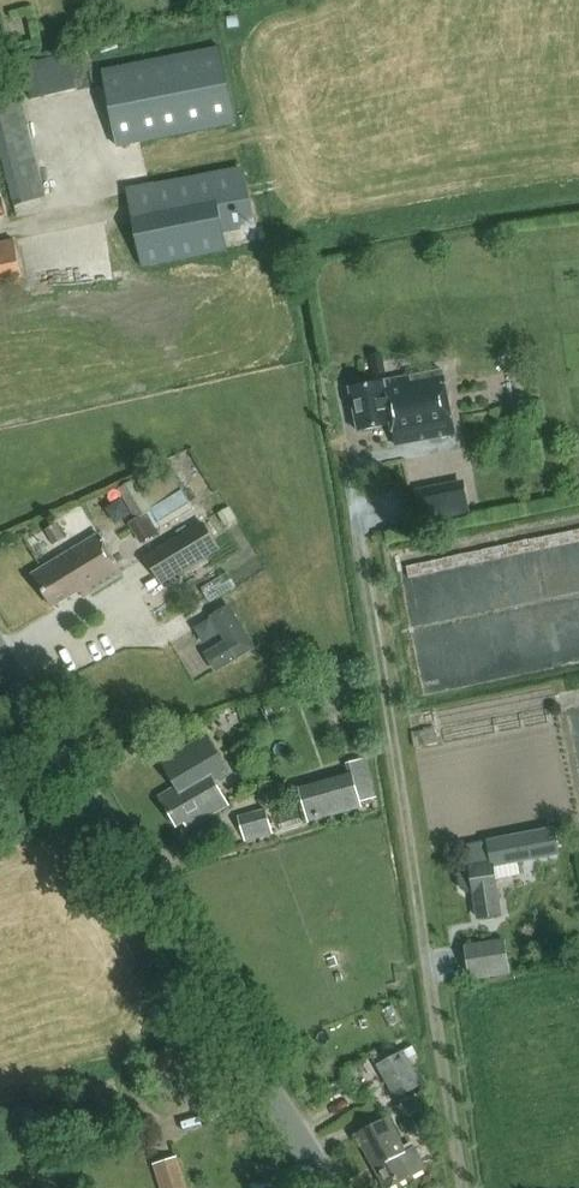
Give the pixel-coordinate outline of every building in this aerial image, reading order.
[(220,47),(102,70),(117,146),(235,123),(220,47)] [(218,204),(132,221),(142,267),(227,250),(224,235),(253,229),(248,203),(219,208),(218,204)] [(24,288),(15,241),(0,244),(0,293),(24,288)] [(371,356),(374,374),(385,373),(382,355),(371,356)] [(395,446),(454,435),(441,371),(352,389),(361,432),(391,426),(395,446)] [(157,530),(194,508),(183,491),(170,470),(140,489),(135,480),(122,487),(140,517),(129,524),(141,544),(159,533),(157,530)] [(415,522),(468,514),(463,481),(410,489),(415,522)] [(218,514),(226,526),(237,520),(229,507),(218,514)] [(203,522),(144,557),(161,587),(220,551),(203,522)] [(45,530),(53,545),(65,539),(56,524),(45,530)] [(82,599),(125,573),(101,533),(32,574),(51,607),(78,591),(82,599)] [(211,615),(226,640),(205,652),(217,671),(254,649),(228,604),(211,615)] [(178,786),(159,797),(177,827),(185,822),(190,830),(228,807),(213,782),(228,773),(205,736),(163,762),(178,786)] [(345,763),(348,774),(299,787),(309,824),(362,809),(360,801),(376,797),(365,758),(345,763)] [(272,834),(266,809),(239,816),(245,841),(272,834)] [(464,868),(460,874),(462,889),(467,893),(468,894),(476,893),(479,918),(501,915),(496,882),(520,877),(518,862),(561,854),(556,829),(533,833),(470,845),(472,861),(466,862),(467,867),(464,868)] [(504,939),(465,946),(465,947),(471,975),(471,979),(510,971),(504,939)] [(377,1065),(397,1100),(423,1086),(403,1050),(377,1065)] [(407,1117),(430,1104),(424,1093),(401,1106),(407,1117)] [(428,1168),(416,1148),(408,1153),(388,1118),(357,1136),(386,1187),(394,1187),(413,1177),(428,1168)] [(153,1164),(161,1187),(187,1187),(177,1157),(153,1164)]
